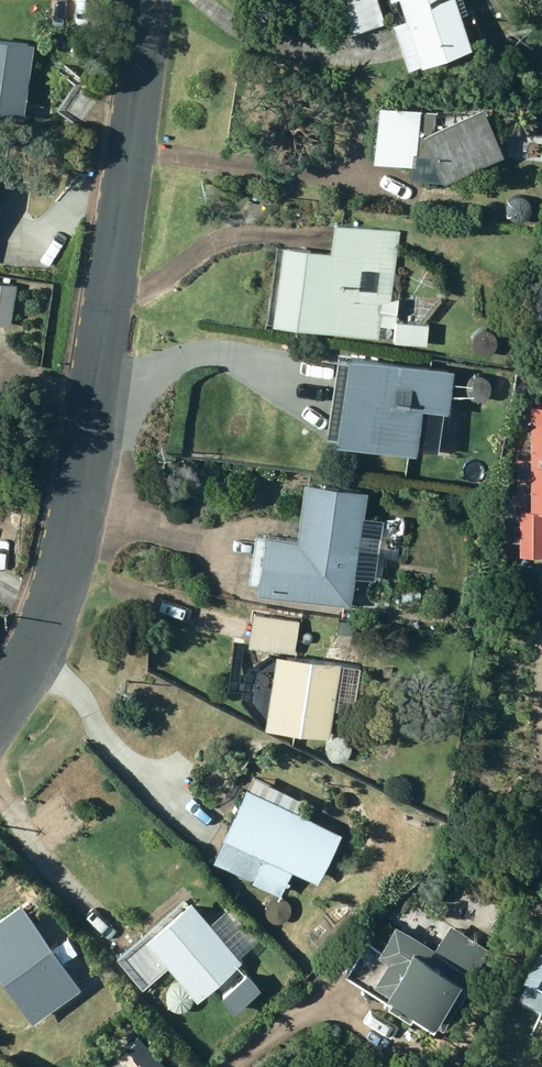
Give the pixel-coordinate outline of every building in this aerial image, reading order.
[(109,19),(119,20),(120,3),(119,0),(110,0),(109,19)] [(382,25),(373,0),(342,0),(345,39),(382,25)] [(399,75),(466,54),(455,19),(463,16),(458,0),(381,0),(383,6),(391,3),(398,25),(384,28),(399,75)] [(34,49),(0,45),(0,121),(24,124),(34,49)] [(366,168),(408,170),(409,159),(423,160),(437,190),(499,161),(476,113),(431,134),(432,117),(369,114),(366,168)] [(524,138),(541,138),(541,120),(525,119),(524,138)] [(282,233),(267,311),(376,330),(378,318),(392,320),(389,333),(426,339),(434,298),(402,292),(399,306),(385,304),(399,226),(332,213),(327,241),(282,233)] [(13,330),(18,289),(0,287),(0,328),(13,330)] [(451,355),(341,334),(340,341),(334,340),(328,368),(334,369),(325,418),(434,439),(451,355)] [(517,544),(541,544),(541,407),(528,407),(530,499),(516,498),(517,544)] [(405,453),(376,449),(374,464),(403,468),(405,453)] [(301,469),(293,520),(261,514),(251,577),(348,593),(352,567),(368,569),(372,543),(355,539),(365,481),(301,469)] [(271,644),(261,714),(325,724),(337,653),(292,645),(298,613),(250,605),(244,639),(271,644)] [(314,872),(340,824),(301,803),(306,794),(250,765),(245,775),(241,773),(217,820),(223,823),(209,849),(277,885),(290,859),(314,872)] [(16,889),(0,900),(0,967),(30,1011),(78,977),(16,889)] [(180,889),(111,943),(133,972),(161,950),(183,977),(170,988),(185,1006),(197,996),(192,990),(238,953),(188,889),(183,893),(180,889)] [(374,939),(364,932),(344,964),(430,1019),(462,970),(468,974),(488,942),(448,916),(432,940),(391,913),(374,939)] [(520,983),(524,985),(517,998),(541,1013),(541,945),(520,983)] [(253,979),(233,995),(246,1010),(265,994),(253,979)]
